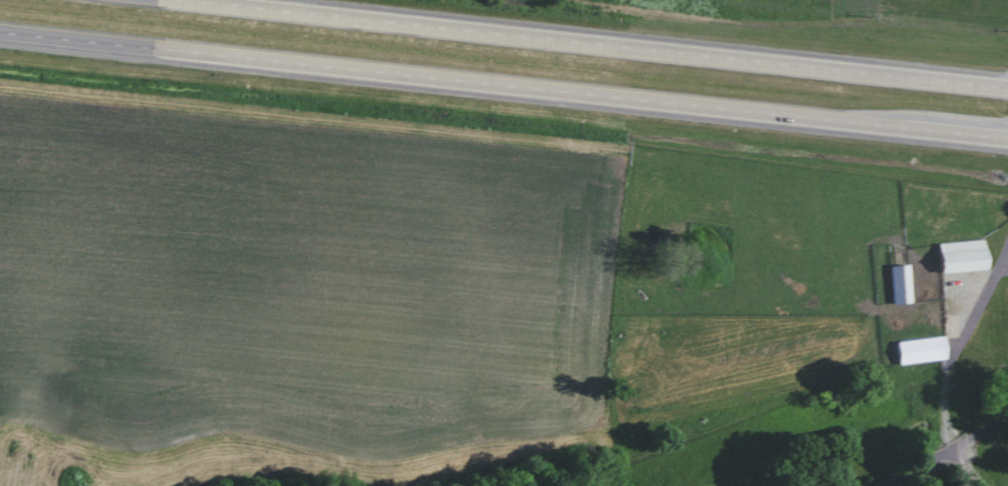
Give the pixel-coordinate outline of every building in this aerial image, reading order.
[(937,242),(981,238),(984,267),(940,271),(937,242)] [(888,264),(906,263),(909,300),(891,301),(888,264)] [(896,340),(943,334),(946,357),(899,363),(896,340)]
